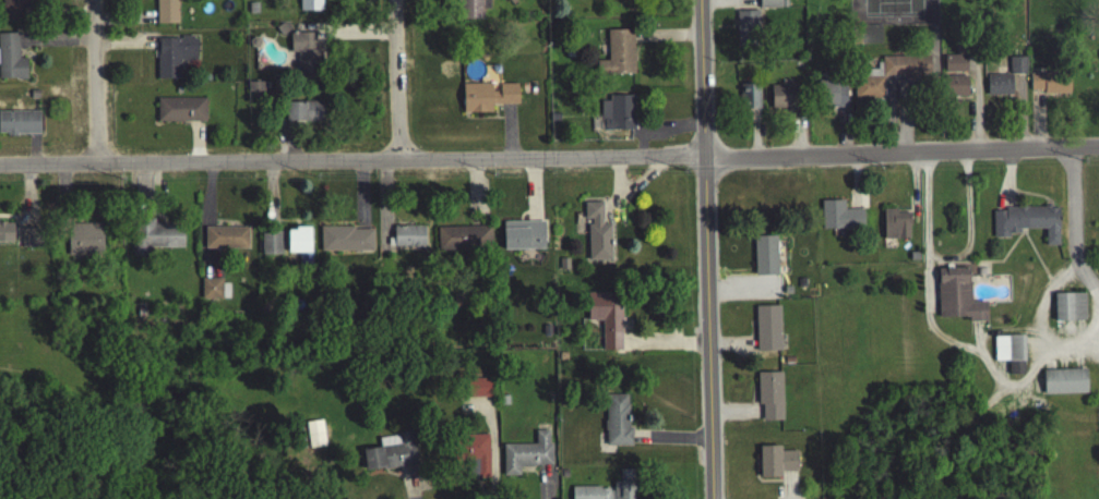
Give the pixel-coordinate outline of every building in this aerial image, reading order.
[(1,22),(26,21),(25,0),(1,0),(1,22)] [(177,27),(177,0),(156,0),(156,27),(177,27)] [(299,15),(321,15),(321,0),(299,0),(299,15)] [(489,0),(459,0),(460,23),(482,23),(482,13),(490,13),(489,0)] [(783,11),(783,3),(780,3),(780,0),(759,0),(759,11),(783,11)] [(736,49),(759,48),(758,14),(734,15),(736,49)] [(596,78),(634,78),(633,33),(606,34),(607,64),(596,64),(596,78)] [(290,56),(296,56),(296,81),(318,81),(317,36),(290,37),(290,56)] [(18,62),(18,37),(0,37),(0,82),(26,82),(26,62),(18,62)] [(158,40),(156,82),(180,82),(180,63),(196,63),(196,42),(158,40)] [(966,75),(965,50),(955,50),(955,59),(944,59),(944,75),(966,75)] [(929,60),(881,60),(881,73),(855,73),(855,108),(871,108),(871,102),(882,102),(882,84),(929,84),(929,60)] [(1025,60),(1009,61),(1010,78),(1026,77),(1025,60)] [(1029,77),(1030,94),(1043,94),(1043,99),(1069,98),(1069,75),(1029,77)] [(987,78),(987,99),(1012,98),(1011,78),(987,78)] [(967,100),(967,79),(942,80),(943,100),(967,100)] [(845,84),(817,84),(816,110),(845,110),(845,84)] [(491,116),(491,109),(518,108),(518,87),(494,88),(494,87),(462,88),(462,116),(491,116)] [(770,88),(771,113),(795,112),(795,88),(770,88)] [(634,133),(634,99),(609,99),(609,105),(600,105),(600,124),(602,123),(602,133),(634,133)] [(157,125),(206,125),(206,102),(157,102),(157,125)] [(285,125),(322,126),(323,106),(286,105),(285,125)] [(39,137),(39,115),(0,115),(0,138),(39,137)] [(821,204),(821,233),(863,232),(862,212),(844,213),(844,204),(821,204)] [(602,206),(584,206),(584,223),(588,223),(588,265),(611,265),(611,228),(602,228),(602,206)] [(883,243),(909,243),(909,216),(897,216),(897,212),(883,212),(883,243)] [(1058,249),(1058,212),(993,212),(993,240),(1019,240),(1019,232),(1045,232),(1045,249),(1058,249)] [(148,252),(183,251),(183,229),(155,229),(155,223),(130,223),(130,259),(148,259),(148,252)] [(502,253),(544,253),(544,225),(502,226),(502,253)] [(0,226),(0,246),(13,246),(13,226),(0,226)] [(67,228),(68,260),(103,259),(102,227),(67,228)] [(424,230),(393,229),(393,251),(424,252),(424,230)] [(248,230),(204,231),(204,253),(248,252),(248,230)] [(320,256),(373,254),(372,230),(319,232),(320,256)] [(436,232),(437,256),(491,254),(491,230),(436,232)] [(21,252),(41,252),(41,231),(21,232),(21,252)] [(286,256),(309,256),(309,232),(286,232),(286,256)] [(279,259),(280,235),(261,235),(260,258),(279,259)] [(777,279),(776,240),(753,240),(754,279),(777,279)] [(937,272),(938,321),(968,321),(968,325),(986,325),(986,305),(970,305),(969,271),(937,272)] [(201,303),(228,302),(228,283),(201,283),(201,303)] [(602,354),(620,354),(620,296),(587,296),(587,324),(602,324),(602,354)] [(1085,297),(1054,298),(1055,325),(1085,324),(1085,297)] [(781,354),(780,309),(755,310),(756,355),(781,354)] [(994,364),(1008,364),(1008,378),(1024,378),(1023,339),(994,339),(994,364)] [(1043,398),(1086,397),(1086,373),(1042,374),(1043,398)] [(781,376),(757,376),(758,409),(762,409),(762,425),(782,424),(781,376)] [(467,401),(492,401),(491,381),(467,383),(467,401)] [(629,398),(604,398),(605,449),(629,449),(629,398)] [(325,450),(322,424),(306,426),(308,452),(325,450)] [(503,480),(519,479),(519,470),(551,469),(550,434),(535,434),(535,448),(502,449),(503,480)] [(416,470),(413,437),(378,440),(379,452),(362,453),(364,475),(416,470)] [(489,482),(488,438),(454,439),(455,473),(464,473),(464,483),(489,482)] [(781,481),(781,476),(798,475),(797,454),(780,455),(780,449),(759,450),(759,481),(781,481)] [(572,498),(633,498),(633,485),(613,485),(613,491),(572,491),(572,498)]
